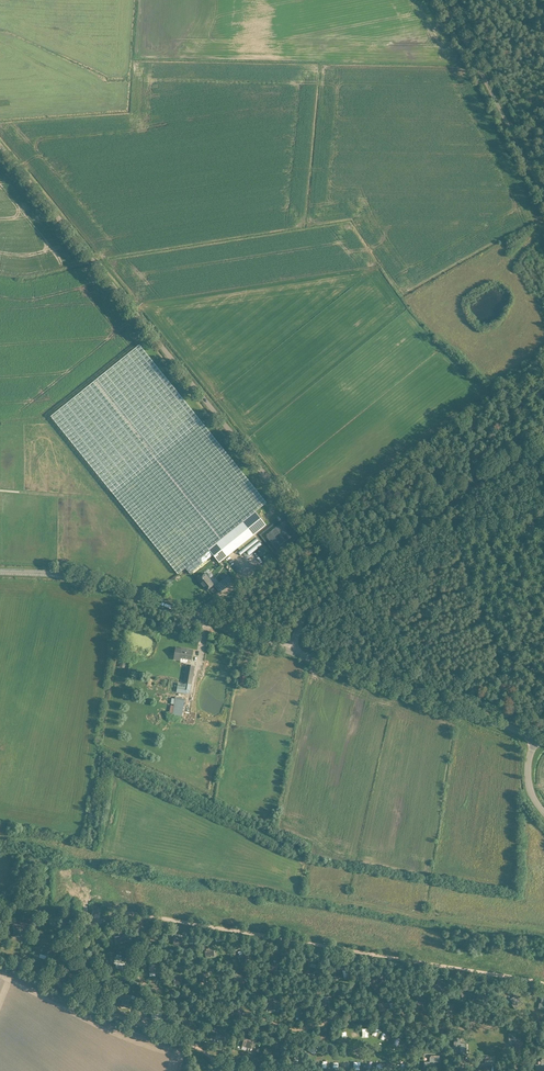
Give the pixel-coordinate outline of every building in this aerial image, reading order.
[(139,345),(51,416),(178,574),(185,568),(190,573),(213,555),(219,563),(254,535),(266,525),(255,512),(267,503),(139,345)] [(198,580),(202,585),(203,585),(207,590),(214,584),(205,574),(198,580)] [(228,576),(216,586),(220,592),(233,582),(228,576)] [(188,662),(188,659),(191,660),(193,650),(176,647),(174,660),(180,661),(181,662),(186,663),(188,662)] [(177,688),(177,692),(187,694),(190,691),(192,684),(194,666),(187,665),(184,683),(184,684),(178,683),(177,688)] [(171,705),(170,714),(172,715),(182,716),(185,698),(175,697),(175,699),(172,698),(171,703),(174,704),(174,705),(171,705)] [(14,933),(14,936),(20,937),(21,929),(22,929),(23,925),(14,924),(13,928),(15,928),(14,932),(14,933)] [(118,936),(115,936),(117,943),(120,942),(129,940),(127,934),(118,936)] [(176,935),(173,944),(180,946),(180,944),(183,945),(184,939),(182,939),(182,937),(176,935)] [(47,955),(48,950),(49,948),(50,948),(52,945),(43,942),(41,946),(43,946),(42,950),(41,951),(40,954),(47,955)] [(244,953),(238,955),(240,962),(251,958),(249,953),(247,954),(246,952),(244,953)] [(115,957),(114,963),(116,964),(115,968),(125,969),(126,963),(122,963),(122,958),(115,957)] [(269,970),(275,972),(279,965),(280,963),(279,962),(277,960),(276,961),(275,963),(273,962),(269,970)] [(316,968),(309,966),(306,975),(313,977),(316,968)] [(75,980),(76,975),(77,971),(70,970),(69,979),(75,980)] [(344,977),(342,971),(333,972),(335,979),(344,977)] [(207,982),(206,976),(208,976),(208,972),(206,972),(206,973),(200,973),(200,982),(207,982)] [(242,983),(244,977),(236,973),(233,979),(242,983)] [(374,979),(369,983),(375,990),(378,988),(377,987),(383,982),(379,977),(375,980),(374,979)] [(435,984),(432,989),(441,994),(443,989),(442,988),(444,983),(438,980),(436,985),(435,984)] [(465,999),(465,998),(473,997),(472,990),(466,991),(466,990),(461,990),(462,999),(465,999)] [(512,1005),(515,1009),(523,1004),(521,1000),(520,1001),(516,995),(510,999),(513,1003),(512,1005)] [(322,996),(322,1005),(329,1006),(329,1000),(331,1000),(331,996),(329,996),(322,996)] [(425,1006),(425,1000),(416,998),(416,1003),(417,1003),(416,1010),(423,1011),(423,1005),(425,1006)] [(269,1001),(268,1010),(271,1010),(278,1010),(278,1001),(269,1001)] [(383,1002),(378,1004),(380,1013),(384,1012),(384,1010),(391,1008),(389,1002),(384,1003),(383,1002)] [(455,1010),(456,1004),(447,1002),(446,1006),(448,1007),(446,1014),(453,1015),(454,1010),(455,1010)] [(301,1008),(294,1009),(295,1018),(302,1017),(301,1008)] [(243,1015),(240,1009),(231,1014),(234,1020),(243,1015)] [(182,1026),(182,1029),(188,1030),(189,1025),(190,1025),(190,1021),(189,1020),(183,1019),(183,1020),(183,1021),(182,1025),(182,1026)] [(212,1030),(211,1038),(215,1038),(221,1040),(223,1032),(216,1030),(212,1030)] [(516,1034),(509,1034),(509,1042),(511,1044),(515,1044),(515,1049),(521,1049),(522,1041),(520,1039),(515,1039),(516,1034)] [(393,1047),(396,1038),(389,1036),(386,1045),(393,1047)] [(461,1037),(454,1037),(454,1045),(456,1047),(460,1047),(460,1053),(466,1053),(467,1045),(465,1043),(460,1043),(461,1037)] [(244,1038),(242,1046),(245,1047),(251,1049),(253,1040),(247,1039),(244,1038)] [(281,1054),(282,1048),(283,1045),(277,1044),(275,1052),(281,1054)] [(439,1062),(440,1055),(432,1055),(429,1057),(429,1061),(424,1061),(424,1068),(432,1068),(434,1066),(434,1062),(439,1062)] [(494,1063),(495,1057),(487,1056),(484,1058),(484,1063),(479,1063),(479,1069),(487,1069),(489,1067),(489,1063),(494,1063)] [(535,1070),(543,1070),(543,1058),(541,1060),(541,1064),(535,1064),(535,1070)]
